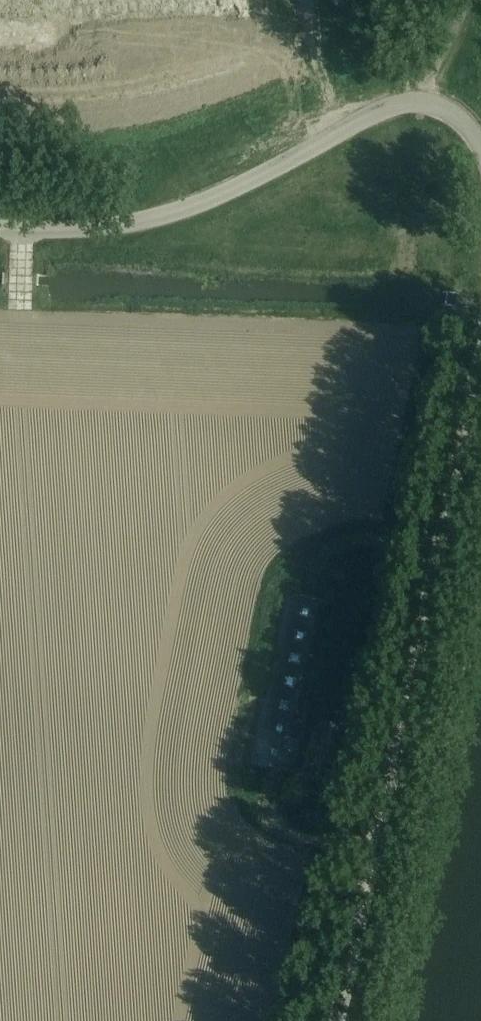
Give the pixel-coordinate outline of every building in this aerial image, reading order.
[(309,598),(284,593),(247,762),(272,768),(297,773),(334,604),(309,598)]
